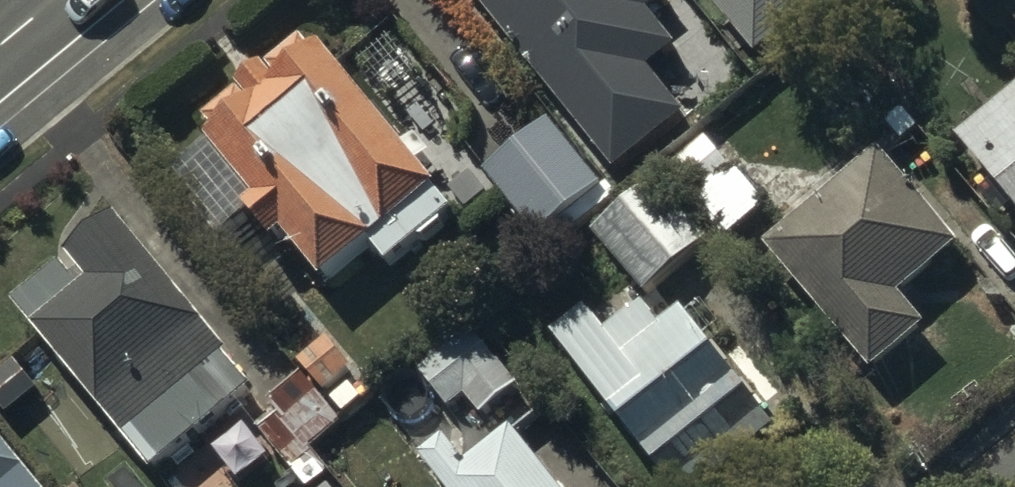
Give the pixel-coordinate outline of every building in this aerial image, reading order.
[(619,165),(683,112),(646,68),(675,45),(648,13),(664,0),(483,0),(619,165)] [(753,44),(810,0),(719,0),(753,44)] [(291,234),(329,280),(376,244),(393,265),(458,214),(320,37),(274,73),(268,65),(242,85),(247,92),(211,120),(220,131),(213,137),(219,145),(180,175),(205,207),(199,211),(223,243),(259,215),(280,242),(291,234)] [(965,135),(1014,193),(1014,92),(965,135)] [(548,113),(485,168),(546,238),(609,183),(548,113)] [(878,142),(765,238),(873,361),(924,317),(898,288),(959,234),(878,142)] [(655,170),(592,224),(645,286),(708,232),(655,170)] [(63,263),(12,304),(152,473),(251,387),(226,357),(230,354),(113,215),(68,252),(83,270),(74,277),(63,263)] [(551,326),(681,486),(693,486),(778,419),(684,302),(661,319),(643,296),(608,324),(587,298),(551,326)] [(477,325),(421,366),(449,403),(466,391),(482,413),(521,384),(477,325)] [(340,416),(305,373),(273,399),(284,413),(265,429),(309,482),(327,467),(310,446),(312,439),(340,416)] [(513,419),(466,456),(445,428),(420,448),(451,486),(566,486),(513,419)] [(0,421),(0,486),(54,486),(0,421)]
